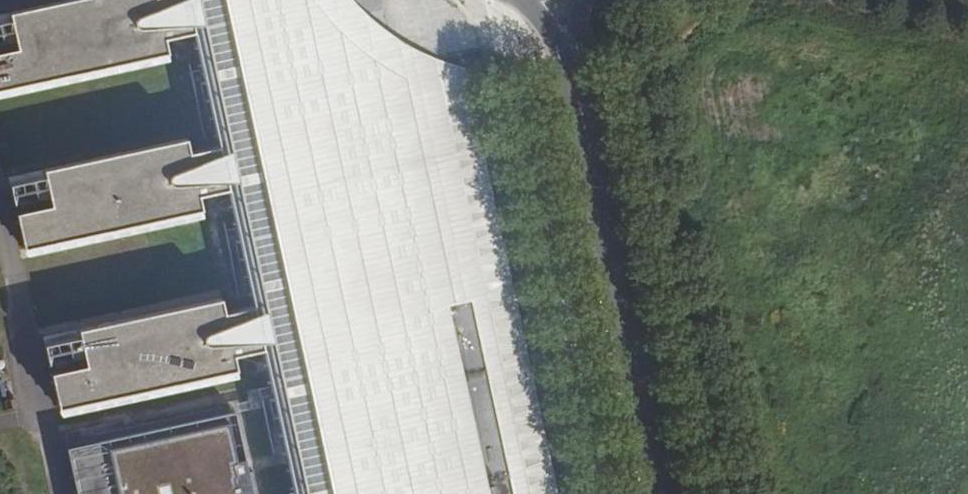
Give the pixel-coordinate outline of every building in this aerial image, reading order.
[(468,94),(440,85),(402,66),(373,46),(349,21),(330,0),(61,0),(0,13),(0,91),(167,58),(165,43),(193,37),(218,153),(189,159),(186,144),(10,180),(24,255),(201,218),(198,204),(227,198),(251,315),(223,322),(221,305),(41,340),(58,420),(236,381),(233,367),(261,362),(285,476),(289,493),(551,493),(468,94)] [(62,446),(72,493),(251,493),(233,410),(62,446)]
